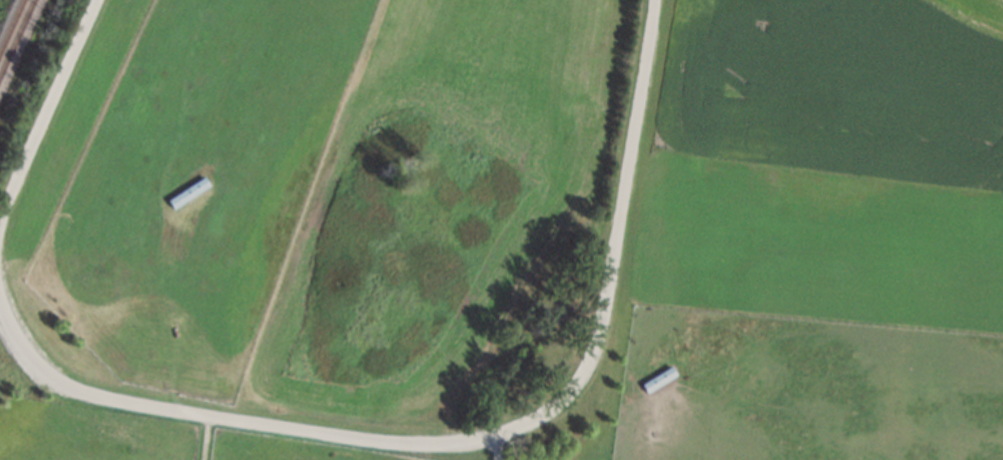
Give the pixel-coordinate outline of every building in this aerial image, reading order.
[(167,201),(172,210),(209,186),(203,178),(167,201)] [(642,384),(647,393),(677,375),(671,367),(642,384)]
